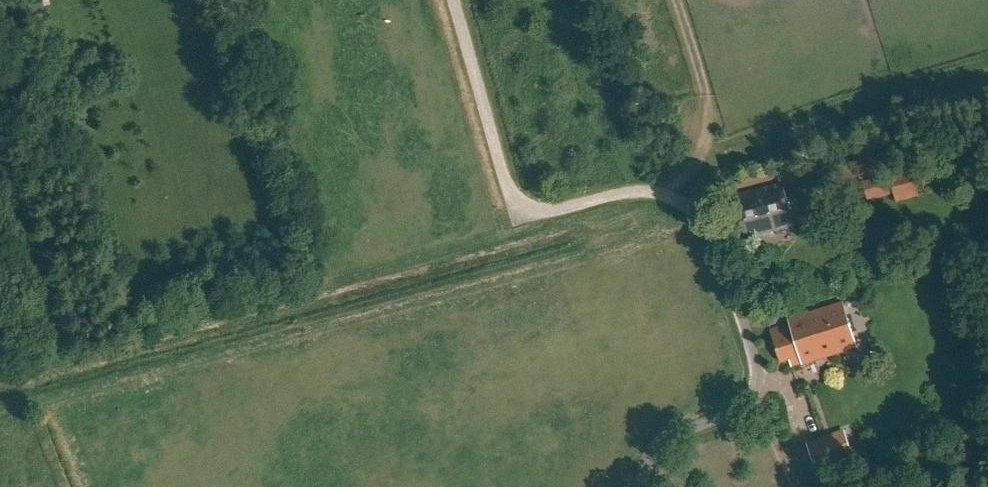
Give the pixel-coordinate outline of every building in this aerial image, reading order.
[(894,193),(896,202),(920,196),(913,169),(863,182),(867,200),(894,193)] [(737,195),(739,202),(736,203),(745,239),(793,226),(790,213),(819,205),(814,185),(792,191),(792,194),(785,196),(782,184),(737,195)] [(844,303),(789,321),(790,325),(770,331),(780,363),(789,360),(792,367),(802,364),(802,365),(857,347),(844,303)] [(832,449),(828,438),(807,445),(815,468),(853,455),(849,443),(832,449)]
